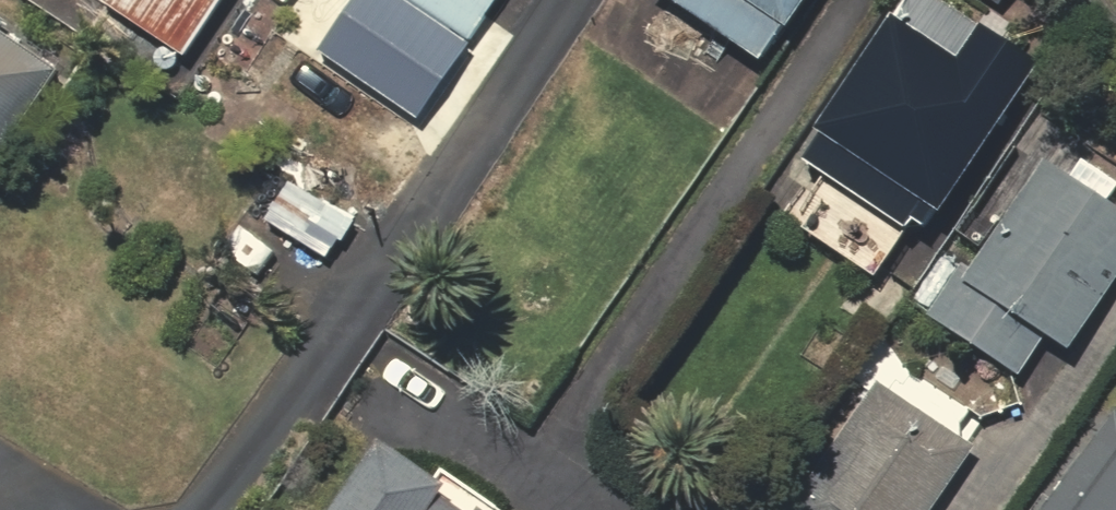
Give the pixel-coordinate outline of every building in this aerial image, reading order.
[(98,1),(92,11),(175,66),(219,0),(97,0),(98,1)] [(493,0),(388,0),(461,48),(493,0)] [(751,69),(800,0),(653,0),(751,69)] [(919,233),(1022,64),(917,0),(884,0),(798,142),(803,145),(784,176),(816,196),(786,244),(866,292),(906,225),(919,233)] [(469,75),(363,6),(323,67),(428,137),(469,75)] [(65,74),(0,34),(0,178),(65,74)] [(1057,358),(1115,270),(1115,208),(1105,201),(1115,185),(1115,184),(1073,155),(1055,182),(1026,163),(956,266),(952,263),(915,318),(1008,382),(1034,343),(1057,358)] [(962,454),(867,388),(783,509),(924,509),(962,454)] [(1101,415),(1035,509),(1115,509),(1115,426),(1101,415)] [(435,473),(422,491),(362,449),(320,509),(488,509),(435,473)]
